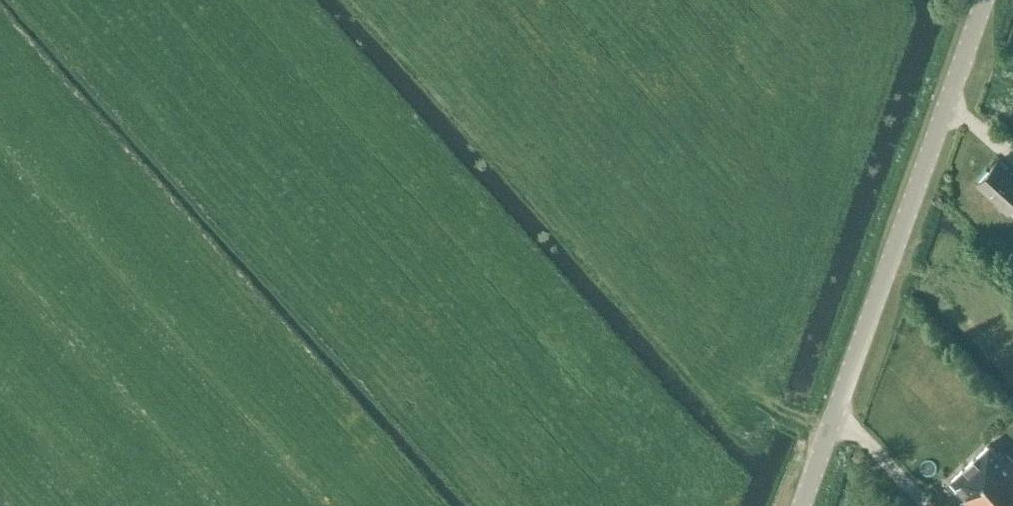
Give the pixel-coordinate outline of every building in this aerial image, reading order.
[(997,160),(978,182),(997,200),(996,202),(1007,212),(1012,205),(1012,174),(997,160)] [(989,444),(951,480),(966,496),(963,500),(968,505),(1012,505),(1012,461),(1005,453),(1001,456),(989,444)]
